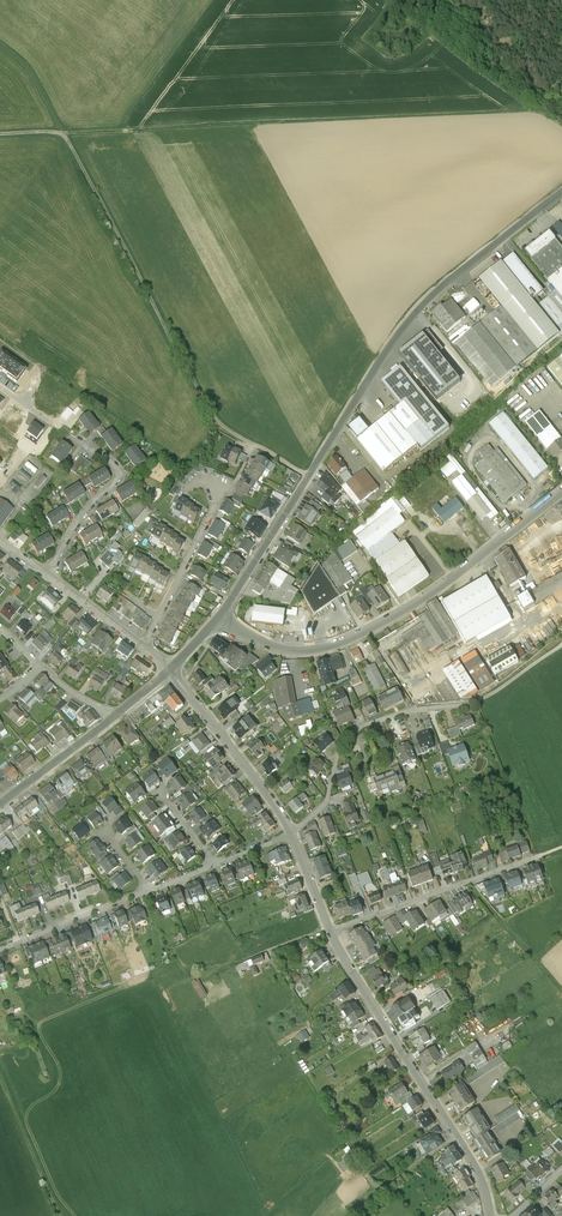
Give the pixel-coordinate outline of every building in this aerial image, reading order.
[(549,232),(534,245),(532,243),(529,246),(530,248),(525,251),(561,298),(561,248),(549,232)] [(543,291),(513,253),(502,262),(536,306),(540,303),(538,300),(536,302),(533,299),(543,291)] [(502,262),(501,261),(479,279),(501,307),(538,352),(559,335),(555,330),(536,306),(502,262)] [(462,290),(452,296),(457,303),(466,297),(462,290)] [(548,297),(536,306),(555,330),(561,325),(561,315),(548,297)] [(464,306),(471,313),(480,305),(473,298),(464,306)] [(466,318),(452,300),(443,307),(441,305),(431,313),(447,333),(466,318)] [(501,307),(456,343),(492,388),(538,352),(501,307)] [(423,335),(399,354),(437,402),(461,383),(423,335)] [(1,373),(2,372),(7,376),(7,377),(17,384),(27,370),(1,352),(0,353),(0,372),(1,373)] [(548,366),(561,384),(561,355),(548,366)] [(450,429),(401,367),(381,382),(400,406),(370,430),(362,421),(350,430),(384,473),(417,447),(421,452),(450,429)] [(549,469),(503,412),(489,423),(534,480),(549,469)] [(99,428),(88,413),(86,414),(87,414),(78,421),(89,436),(99,428)] [(525,424),(547,452),(561,440),(539,413),(525,424)] [(37,440),(43,431),(33,423),(27,432),(37,440)] [(98,432),(101,437),(106,433),(103,429),(98,432)] [(122,444),(111,430),(106,433),(101,437),(112,452),(122,444)] [(72,451),(62,442),(51,457),(61,465),(72,451)] [(494,451),(489,445),(479,452),(484,459),(475,466),(487,481),(484,484),(487,487),(490,485),(494,489),(491,492),(495,498),(499,495),(505,503),(527,486),(498,448),(494,451)] [(136,468),(145,461),(134,446),(124,454),(136,468)] [(561,454),(554,446),(547,452),(545,453),(552,462),(561,454)] [(227,448),(221,460),(228,463),(234,452),(227,448)] [(241,454),(235,450),(234,452),(228,463),(235,467),(238,461),(241,454)] [(91,464),(81,457),(71,470),(77,474),(82,467),(87,470),(91,464)] [(348,471),(337,457),(332,461),(333,463),(329,466),(337,475),(339,473),(341,476),(348,471)] [(261,459),(258,458),(254,465),(266,471),(272,474),(276,467),(261,459)] [(254,465),(253,465),(250,471),(261,477),(262,478),(266,471),(254,465)] [(104,469),(87,479),(90,484),(93,489),(110,479),(104,469)] [(379,489),(364,470),(342,487),(363,515),(371,509),(365,501),(379,489)] [(250,471),(249,471),(245,478),(257,483),(258,484),(261,477),(250,471)] [(341,492),(326,473),(318,487),(327,494),(330,490),(334,493),(335,492),(338,495),(341,492)] [(466,473),(453,483),(482,521),(488,517),(491,521),(498,515),(466,473)] [(245,478),(244,477),(240,484),(251,489),(256,491),(257,490),(258,490),(258,489),(258,487),(256,485),(257,483),(245,478)] [(87,478),(78,483),(82,489),(90,484),(87,479),(87,478)] [(78,483),(62,493),(66,498),(69,504),(85,494),(82,489),(78,483)] [(131,483),(115,493),(121,503),(137,493),(131,483)] [(240,484),(236,491),(237,491),(244,495),(247,496),(251,489),(240,484)] [(177,496),(183,490),(177,486),(176,486),(169,494),(174,497),(175,495),(177,496)] [(284,488),(280,487),(278,491),(285,495),(287,490),(284,488)] [(327,494),(322,500),(332,508),(335,505),(336,505),(339,501),(338,501),(340,499),(337,496),(338,495),(335,492),(334,493),(330,490),(327,494)] [(237,491),(235,496),(242,500),(244,495),(237,491)] [(284,497),(276,494),(273,501),(277,503),(275,506),(278,508),(284,497)] [(462,509),(456,501),(453,503),(447,495),(436,505),(438,507),(434,510),(445,523),(462,509)] [(232,500),(233,500),(242,505),(244,501),(242,500),(235,496),(232,500)] [(69,504),(66,498),(60,502),(64,508),(69,505),(69,504)] [(177,507),(181,500),(176,498),(173,504),(177,507)] [(177,507),(175,511),(182,514),(187,504),(188,503),(181,499),(181,500),(177,507)] [(116,500),(112,502),(118,511),(121,509),(116,500)] [(233,500),(231,503),(231,504),(234,506),(240,509),(242,505),(233,500)] [(0,501),(0,527),(13,509),(5,503),(4,504),(0,501)] [(231,503),(227,501),(224,506),(223,506),(220,512),(223,513),(222,514),(226,516),(231,519),(235,512),(232,511),(234,506),(231,504),(231,503)] [(267,501),(259,514),(264,517),(271,521),(279,508),(278,508),(275,506),(267,501)] [(118,511),(112,502),(104,507),(110,517),(118,512),(118,511)] [(318,506),(312,502),(308,508),(307,508),(299,520),(310,527),(318,515),(317,514),(321,509),(318,506)] [(194,507),(187,504),(182,514),(181,515),(188,519),(193,509),(194,507)] [(102,522),(110,517),(104,507),(96,512),(97,514),(102,522)] [(368,550),(374,546),(405,522),(394,507),(357,536),(359,539),(356,542),(360,547),(363,545),(368,550)] [(553,507),(541,516),(546,524),(559,514),(553,507)] [(69,517),(63,508),(55,514),(60,523),(69,517)] [(152,512),(146,508),(132,524),(137,529),(152,512)] [(188,519),(188,520),(195,523),(200,512),(193,509),(188,519)] [(55,514),(46,519),(52,528),(60,523),(55,514)] [(253,518),(260,523),(263,519),(262,519),(258,516),(256,515),(253,518)] [(260,523),(253,518),(250,524),(263,533),(267,527),(260,523)] [(222,520),(220,523),(226,526),(229,528),(231,526),(231,525),(223,521),(222,520)] [(216,521),(208,535),(218,541),(226,526),(220,523),(216,521)] [(263,533),(250,524),(246,530),(252,534),(259,539),(263,533)] [(101,535),(96,526),(87,531),(93,541),(101,535)] [(166,529),(159,526),(153,537),(160,541),(165,530),(166,529)] [(306,533),(295,526),(287,537),(299,545),(306,533)] [(172,534),(165,530),(160,541),(159,542),(166,546),(171,535),(172,534)] [(87,531),(79,536),(85,546),(93,541),(87,531)] [(55,543),(49,534),(41,540),(46,549),(55,543)] [(178,539),(171,535),(166,546),(173,549),(178,540),(178,539)] [(41,540),(32,545),(38,554),(46,549),(41,540)] [(184,543),(178,540),(173,549),(172,551),(179,554),(181,549),(184,543)] [(245,540),(239,549),(248,555),(254,545),(245,540)] [(358,551),(350,540),(337,550),(344,560),(358,551)] [(119,547),(114,542),(99,560),(102,563),(101,564),(105,567),(106,567),(109,569),(114,563),(121,555),(122,554),(117,550),(119,547)] [(210,542),(208,546),(213,549),(218,551),(220,547),(210,542)] [(284,545),(282,544),(279,548),(281,549),(275,559),(276,560),(282,564),(287,555),(295,560),(297,561),(301,556),(298,555),(301,551),(286,542),(284,545)] [(374,546),(368,550),(367,551),(399,597),(429,577),(405,542),(382,557),(374,546)] [(100,547),(97,544),(96,544),(101,553),(104,550),(103,548),(100,547)] [(208,546),(204,544),(198,556),(207,560),(213,549),(208,546)] [(328,560),(320,565),(302,593),(314,615),(347,593),(344,587),(353,580),(334,552),(328,560)] [(81,553),(73,558),(78,568),(86,563),(81,553)] [(524,578),(509,553),(495,561),(500,568),(511,586),(524,578)] [(124,557),(121,555),(114,563),(117,565),(124,557)] [(142,558),(135,555),(129,566),(137,570),(142,558)] [(237,559),(232,555),(228,561),(240,569),(244,563),(237,559)] [(287,555),(282,564),(291,570),(293,566),(291,565),(295,560),(287,555)] [(73,558),(65,563),(70,573),(78,568),(73,558)] [(149,562),(142,558),(137,570),(143,573),(149,563),(149,562)] [(22,570),(10,561),(2,571),(14,580),(22,570)] [(240,569),(228,561),(224,567),(230,571),(236,575),(240,569)] [(156,566),(149,563),(143,573),(150,577),(155,567),(156,566)] [(272,568),(267,564),(254,584),(256,586),(252,591),(260,596),(269,583),(272,578),(277,571),(272,568)] [(207,572),(195,566),(190,576),(196,578),(202,582),(207,572)] [(162,571),(155,567),(150,577),(150,578),(157,581),(161,572),(162,571)] [(269,583),(280,590),(288,578),(277,571),(272,578),(269,583)] [(157,581),(154,586),(157,587),(161,589),(168,575),(161,572),(157,581)] [(496,578),(493,572),(484,577),(486,581),(487,583),(496,578)] [(517,600),(524,613),(561,590),(561,573),(517,600)] [(229,581),(217,574),(212,583),(215,585),(222,589),(224,590),(229,581)] [(40,584),(33,578),(28,585),(34,590),(40,584)] [(295,582),(288,578),(280,590),(287,594),(292,587),(295,582)] [(194,583),(191,581),(186,591),(196,597),(198,598),(202,591),(199,590),(201,586),(194,583)] [(487,583),(486,581),(441,607),(459,636),(465,647),(476,640),(478,644),(511,624),(487,583)] [(82,591),(88,584),(86,582),(80,589),(82,591)] [(114,593),(104,586),(97,596),(106,603),(114,593)] [(300,592),(292,587),(287,594),(281,602),(283,604),(291,605),(300,592)] [(390,601),(380,587),(375,591),(376,592),(371,594),(366,587),(360,591),(369,605),(373,603),(377,609),(390,601)] [(62,599),(50,588),(42,597),(54,608),(62,599)] [(186,591),(184,591),(181,598),(191,603),(193,604),(196,597),(186,591)] [(181,598),(180,598),(176,604),(187,610),(188,610),(191,603),(181,598)] [(361,600),(361,599),(351,606),(352,609),(359,619),(369,612),(366,607),(369,605),(364,598),(361,600)] [(437,650),(459,636),(441,607),(437,601),(426,608),(429,613),(419,620),(422,625),(400,639),(403,644),(401,645),(405,650),(418,642),(426,655),(436,648),(437,650)] [(14,602),(9,608),(7,606),(1,613),(10,620),(16,612),(17,612),(21,608),(14,602)] [(176,604),(175,604),(172,611),(173,611),(183,617),(187,610),(176,604)] [(75,608),(75,609),(71,606),(64,614),(72,621),(80,612),(75,608)] [(286,611),(255,607),(253,622),(284,626),(285,615),(286,611)] [(286,611),(285,615),(297,617),(298,609),(292,608),(292,610),(286,610),(286,611)] [(183,617),(173,611),(169,618),(180,624),(181,625),(185,618),(183,617)] [(97,626),(86,616),(77,626),(88,636),(97,626)] [(169,618),(168,618),(165,625),(177,631),(180,624),(169,618)] [(28,625),(24,621),(18,627),(25,635),(38,622),(34,619),(28,625)] [(56,624),(51,619),(43,626),(48,631),(56,624)] [(177,631),(166,626),(162,633),(174,638),(178,631),(177,631)] [(101,631),(92,643),(103,651),(112,641),(108,638),(107,639),(104,636),(105,635),(101,631)] [(174,638),(162,633),(159,639),(171,645),(174,638)] [(42,634),(33,643),(41,651),(52,640),(48,636),(46,638),(42,634)] [(210,647),(223,656),(229,647),(221,641),(220,642),(216,639),(210,647)] [(53,653),(48,658),(55,666),(62,660),(57,655),(64,649),(57,642),(50,650),(53,653)] [(133,650),(122,642),(116,651),(127,659),(133,650)] [(247,656),(232,645),(229,647),(223,656),(226,659),(224,662),(235,671),(239,667),(240,667),(238,669),(243,672),(259,660),(249,653),(247,656)] [(518,645),(513,648),(520,660),(525,657),(518,645)] [(106,655),(110,658),(114,651),(111,648),(106,655)] [(519,664),(510,648),(487,662),(495,677),(519,664)] [(363,659),(358,649),(351,653),(356,663),(363,659)] [(377,650),(371,653),(378,666),(384,663),(377,650)] [(494,685),(474,654),(461,662),(481,693),(494,685)] [(272,662),(268,657),(259,664),(261,666),(258,669),(265,679),(275,671),(270,664),(272,662)] [(340,657),(317,664),(320,675),(321,675),(322,681),(324,681),(325,686),(336,683),(333,672),(344,669),(340,657)] [(77,661),(73,658),(68,663),(71,665),(73,666),(77,661)] [(138,668),(142,662),(137,658),(130,666),(136,671),(138,668)] [(151,668),(142,662),(138,668),(146,674),(151,668)] [(366,663),(362,666),(376,693),(387,688),(375,664),(370,666),(369,664),(367,665),(366,663)] [(73,666),(71,665),(66,672),(75,678),(83,667),(79,664),(76,668),(73,666)] [(477,693),(458,664),(443,673),(462,702),(477,693)] [(8,666),(0,672),(0,673),(1,675),(4,673),(10,682),(16,678),(8,666)] [(109,677),(99,670),(94,677),(91,682),(90,684),(99,690),(105,681),(106,682),(109,677)] [(207,682),(200,673),(193,678),(200,686),(207,682)] [(48,680),(41,674),(34,682),(40,688),(41,689),(46,693),(53,685),(48,680)] [(352,687),(362,683),(359,677),(349,681),(352,687)] [(228,687),(222,678),(213,685),(222,695),(225,692),(230,689),(228,687)] [(295,704),(291,678),(277,680),(273,683),(279,709),(283,709),(288,721),(296,718),(297,720),(300,718),(300,717),(302,716),(298,703),(295,704)] [(322,681),(319,682),(322,694),(327,691),(325,686),(324,681),(322,681)] [(233,682),(228,687),(230,689),(225,692),(227,694),(236,686),(233,682)] [(121,688),(116,685),(110,693),(119,699),(126,689),(122,686),(121,688)] [(222,695),(213,685),(204,692),(212,703),(222,695)] [(236,686),(227,694),(230,697),(239,690),(236,686)] [(175,696),(169,687),(145,705),(148,708),(152,714),(166,703),(175,696)] [(33,696),(27,689),(19,697),(25,703),(33,696)] [(46,693),(41,689),(37,694),(41,698),(46,693)] [(398,689),(379,699),(385,712),(405,702),(398,689)] [(61,697),(68,702),(72,697),(66,691),(61,697)] [(344,692),(333,698),(336,704),(341,702),(344,708),(348,705),(349,707),(351,706),(344,692)] [(41,698),(37,694),(33,697),(40,703),(43,699),(41,698)] [(184,706),(175,696),(166,703),(174,714),(184,706)] [(238,701),(235,697),(218,710),(222,715),(221,716),(224,721),(226,720),(230,717),(238,711),(236,709),(241,705),(238,701)] [(371,700),(362,704),(368,718),(378,714),(371,700)] [(62,701),(54,709),(58,713),(66,705),(62,701)] [(317,701),(311,703),(313,710),(319,708),(317,701)] [(80,709),(70,702),(65,706),(76,714),(80,709)] [(20,712),(13,705),(5,713),(12,720),(15,724),(23,716),(19,712),(20,712)] [(334,714),(339,726),(350,721),(351,722),(355,721),(349,707),(348,705),(344,708),(343,708),(344,709),(334,714)] [(255,707),(250,711),(253,715),(258,712),(255,707)] [(359,708),(354,711),(358,719),(363,716),(359,708)] [(99,720),(92,711),(86,716),(85,715),(86,714),(85,712),(83,713),(83,712),(77,716),(87,729),(99,720)] [(238,711),(230,717),(234,721),(241,715),(238,711)] [(249,716),(243,721),(249,728),(247,729),(249,732),(251,733),(258,727),(249,716)] [(474,726),(469,716),(464,718),(463,716),(455,720),(459,729),(460,733),(474,726)] [(169,731),(176,726),(175,725),(176,724),(171,718),(166,722),(164,724),(169,731)] [(187,721),(185,718),(176,724),(175,725),(176,726),(183,734),(186,732),(187,733),(189,731),(191,733),(195,730),(193,726),(195,724),(191,718),(187,721)] [(249,728),(243,721),(237,726),(245,735),(249,732),(247,729),(249,728)] [(62,725),(58,728),(57,727),(53,730),(54,731),(51,734),(56,740),(58,742),(63,738),(62,737),(64,736),(67,740),(72,736),(71,735),(64,727),(62,725)] [(73,733),(67,725),(64,727),(71,735),(73,733)] [(134,731),(132,728),(131,728),(126,732),(124,729),(119,733),(129,746),(139,738),(134,731)] [(460,733),(459,729),(450,733),(453,741),(462,737),(460,733)] [(434,745),(430,732),(416,737),(420,747),(420,749),(421,749),(434,745)] [(211,745),(202,733),(191,742),(200,753),(211,745)] [(49,744),(42,736),(30,745),(36,753),(44,746),(45,748),(49,744)] [(332,744),(325,736),(319,742),(317,740),(313,744),(322,754),(332,744)] [(114,737),(110,740),(111,741),(104,745),(109,751),(111,755),(117,750),(116,749),(120,746),(114,737)] [(302,742),(304,747),(310,744),(307,739),(302,742)] [(190,744),(188,740),(180,746),(183,750),(190,744)] [(260,743),(258,741),(248,748),(250,750),(249,752),(252,755),(253,754),(257,760),(265,754),(262,752),(265,749),(264,748),(267,747),(262,741),(260,743)] [(447,752),(450,751),(448,744),(439,747),(443,758),(449,756),(447,752)] [(109,751),(104,745),(101,748),(109,758),(112,756),(111,755),(109,751)] [(415,761),(409,745),(397,749),(403,765),(414,761),(415,761)] [(269,746),(267,748),(272,755),(277,750),(274,747),(271,749),(269,746)] [(470,763),(464,746),(450,751),(447,752),(449,756),(453,769),(470,763)] [(98,750),(97,749),(92,753),(87,757),(95,768),(106,761),(103,757),(98,750)] [(226,759),(217,749),(205,758),(213,769),(219,765),(226,759)] [(27,754),(16,762),(23,772),(27,769),(28,769),(32,766),(32,765),(34,763),(27,754)] [(179,771),(169,758),(164,762),(158,766),(157,766),(158,767),(164,776),(167,780),(179,771)] [(278,770),(271,760),(263,767),(267,772),(265,773),(268,777),(270,775),(270,776),(278,770)] [(325,765),(316,760),(309,771),(318,777),(325,765)] [(82,763),(82,762),(77,766),(76,765),(71,769),(78,779),(89,771),(86,768),(82,763)] [(17,775),(9,765),(2,771),(6,776),(10,781),(12,779),(14,779),(17,777),(17,775)] [(221,768),(219,765),(213,769),(206,775),(208,777),(218,770),(221,768)] [(161,777),(161,778),(164,776),(158,767),(155,769),(155,770),(161,777)] [(236,776),(229,767),(221,773),(211,781),(218,790),(236,776)] [(208,777),(211,781),(221,773),(218,770),(208,777)] [(143,779),(150,788),(160,781),(159,779),(153,771),(143,779)] [(399,779),(396,772),(384,776),(390,793),(405,788),(401,778),(399,779)] [(65,773),(60,777),(61,778),(58,780),(59,781),(56,783),(58,785),(55,787),(57,791),(62,798),(74,789),(71,786),(73,785),(69,780),(69,779),(65,773)] [(338,779),(342,790),(354,785),(349,775),(338,779)] [(390,791),(384,776),(372,781),(378,796),(390,791)] [(188,786),(181,777),(180,777),(171,785),(177,793),(178,794),(180,792),(188,786)] [(227,789),(229,792),(238,785),(236,782),(227,789)] [(294,789),(289,782),(280,790),(285,796),(294,789)] [(127,793),(136,805),(147,797),(141,790),(138,785),(127,793)] [(247,795),(238,785),(229,792),(228,793),(236,804),(247,795)] [(54,793),(49,786),(39,793),(46,803),(51,800),(54,804),(58,801),(59,800),(56,796),(54,793)] [(180,798),(182,800),(191,794),(192,795),(194,794),(193,792),(195,791),(193,788),(190,790),(180,798)] [(62,798),(57,791),(54,793),(56,796),(59,800),(62,798)] [(192,795),(191,794),(182,800),(178,803),(186,813),(187,812),(198,803),(197,802),(192,795)] [(308,800),(304,795),(289,807),(295,816),(304,809),(301,805),(308,800)] [(241,807),(250,799),(248,797),(234,808),(237,811),(242,807),(241,807)] [(261,808),(253,797),(250,799),(241,807),(242,807),(250,817),(255,813),(261,808)] [(37,807),(31,799),(23,806),(29,814),(37,807)] [(45,807),(39,799),(35,802),(41,810),(45,807)] [(121,808),(114,799),(102,807),(109,816),(114,813),(121,808)] [(61,800),(54,804),(59,810),(65,806),(61,800)] [(141,810),(147,819),(148,819),(154,814),(159,810),(156,806),(153,802),(150,801),(145,805),(146,807),(141,810)] [(345,817),(350,830),(357,827),(355,823),(360,821),(356,811),(355,811),(351,801),(345,803),(350,815),(345,817)] [(29,814),(23,806),(14,812),(19,820),(22,825),(23,826),(29,822),(25,817),(29,814)] [(97,811),(103,818),(106,816),(100,808),(97,811)] [(124,812),(121,808),(114,813),(117,817),(124,812)] [(206,817),(200,808),(189,816),(193,820),(192,821),(194,824),(195,824),(197,826),(202,823),(207,818),(206,817)] [(165,816),(162,813),(156,817),(153,819),(156,823),(165,816)] [(275,825),(266,813),(257,819),(253,823),(259,830),(263,827),(266,832),(267,832),(272,828),(275,825)] [(103,823),(96,814),(87,821),(94,830),(103,823)] [(204,825),(212,819),(209,815),(206,817),(207,818),(202,823),(204,825)] [(422,815),(416,817),(419,824),(425,823),(422,815)] [(170,822),(165,816),(156,823),(153,825),(158,831),(170,822)] [(0,823),(0,829),(3,833),(12,827),(6,818),(0,823)] [(416,826),(413,818),(407,820),(410,828),(416,826)] [(204,825),(205,827),(214,821),(212,819),(204,825)] [(333,828),(329,819),(319,823),(325,838),(335,834),(333,828)] [(80,823),(81,824),(86,831),(89,828),(83,820),(80,823)] [(132,828),(126,820),(115,827),(122,836),(132,828)] [(208,840),(221,830),(214,822),(214,821),(205,827),(200,831),(203,836),(205,839),(207,838),(208,840)] [(175,828),(170,822),(158,831),(163,837),(166,835),(174,829),(175,828)] [(315,823),(308,825),(311,833),(318,830),(315,823)] [(86,831),(81,824),(72,831),(80,841),(89,834),(86,831)] [(23,826),(22,825),(19,828),(24,835),(28,832),(23,826)] [(134,831),(136,830),(134,827),(126,833),(128,835),(134,831)] [(24,835),(19,828),(12,833),(17,840),(24,835)] [(177,832),(174,829),(166,835),(168,838),(173,835),(177,832)] [(126,841),(136,834),(134,831),(128,835),(124,838),(126,841)] [(316,833),(305,837),(306,840),(304,841),(305,844),(307,844),(310,852),(319,849),(321,847),(316,833)] [(132,851),(142,843),(136,834),(126,841),(125,842),(128,847),(128,848),(129,850),(131,850),(132,851)] [(186,842),(180,834),(175,838),(170,841),(171,843),(176,850),(186,842)] [(212,841),(215,844),(223,838),(221,835),(221,834),(212,841)] [(170,841),(175,838),(173,835),(168,838),(165,841),(168,845),(171,843),(170,841)] [(11,843),(5,837),(0,842),(6,848),(11,843)] [(229,843),(225,837),(223,838),(215,844),(213,845),(219,854),(229,846),(228,844),(229,843)] [(102,847),(97,840),(88,848),(97,859),(98,858),(105,853),(107,851),(104,846),(102,847)] [(141,853),(148,846),(147,844),(139,850),(141,853)] [(518,846),(518,848),(521,855),(529,852),(526,844),(518,846)] [(155,855),(148,846),(141,853),(137,856),(138,858),(138,860),(140,863),(142,862),(143,865),(155,855)] [(286,848),(279,850),(279,851),(267,855),(270,863),(276,861),(278,866),(291,861),(286,848)] [(521,855),(518,848),(506,852),(507,853),(510,861),(510,862),(522,858),(521,855)] [(188,864),(196,858),(189,850),(187,851),(181,856),(188,864)] [(510,861),(507,853),(500,855),(503,864),(510,861)] [(463,854),(458,856),(462,868),(467,866),(463,854)] [(115,860),(112,855),(108,858),(101,864),(99,865),(108,876),(118,868),(113,861),(115,860)] [(101,864),(108,858),(106,855),(100,860),(99,861),(101,864)] [(485,857),(485,858),(488,866),(495,863),(492,855),(485,857)] [(454,876),(464,872),(462,868),(458,856),(452,858),(454,864),(451,865),(454,876)] [(329,867),(326,858),(314,863),(318,871),(329,867)] [(488,866),(485,858),(474,862),(477,871),(488,867),(488,866)] [(167,871),(160,860),(146,871),(151,878),(155,874),(158,878),(167,871)] [(437,876),(443,874),(441,869),(438,861),(432,863),(437,876)] [(252,869),(249,862),(243,864),(249,878),(255,876),(252,869)] [(249,878),(243,864),(237,867),(240,874),(242,881),(249,878)] [(445,879),(454,876),(451,865),(441,869),(443,874),(445,879)] [(530,867),(537,884),(539,883),(538,882),(541,881),(542,882),(544,881),(542,876),(540,869),(538,865),(534,867),(534,866),(530,867)] [(332,876),(329,867),(318,871),(321,880),(332,876)] [(534,884),(537,884),(530,867),(527,869),(527,870),(523,871),(527,880),(529,886),(531,886),(531,885),(534,884)] [(89,868),(83,870),(86,878),(93,875),(89,868)] [(434,882),(429,868),(418,871),(423,885),(434,882)] [(231,870),(230,869),(223,872),(228,886),(236,883),(234,880),(231,870)] [(384,880),(391,878),(388,872),(388,870),(383,872),(382,871),(382,872),(381,873),(384,880)] [(391,878),(391,879),(397,877),(395,873),(394,873),(393,870),(388,872),(391,878)] [(423,885),(418,871),(408,875),(413,889),(423,885)] [(132,881),(125,873),(119,878),(112,883),(117,889),(118,888),(120,891),(132,881)] [(68,874),(64,876),(67,884),(68,888),(73,886),(68,874)] [(355,875),(349,877),(352,886),(359,884),(358,880),(356,874),(355,875)] [(506,877),(504,877),(506,883),(508,890),(519,886),(514,874),(506,877)] [(112,883),(119,878),(117,875),(109,881),(111,884),(112,883)] [(67,884),(64,876),(58,879),(61,886),(67,884)] [(214,876),(207,878),(208,881),(210,888),(212,893),(220,890),(218,886),(215,877),(214,876)] [(408,893),(404,882),(399,883),(397,877),(391,879),(392,882),(398,897),(408,893)] [(85,883),(86,887),(93,884),(90,878),(86,880),(87,882),(85,883)] [(363,878),(358,880),(359,884),(361,889),(370,885),(368,880),(365,882),(363,878)] [(497,880),(482,885),(484,890),(486,896),(494,893),(495,896),(502,894),(500,888),(497,880)] [(304,891),(300,881),(288,885),(285,887),(287,892),(289,891),(291,896),(296,894),(296,895),(301,893),(300,892),(304,891)] [(337,888),(334,881),(325,884),(328,892),(337,888)] [(101,892),(97,882),(93,884),(86,887),(90,896),(101,892)] [(202,890),(199,882),(194,884),(192,884),(198,899),(204,896),(202,890)] [(398,897),(392,882),(387,884),(389,887),(384,889),(388,900),(398,897)] [(192,884),(191,885),(191,886),(186,887),(187,890),(191,898),(192,901),(198,899),(192,884)] [(90,896),(86,887),(75,891),(80,901),(90,896)] [(29,901),(37,898),(35,891),(34,889),(27,892),(25,893),(29,901)] [(35,891),(37,898),(43,895),(40,889),(35,891)] [(179,889),(172,892),(177,906),(185,903),(184,901),(180,891),(179,889)] [(70,903),(65,893),(55,897),(59,907),(70,903)] [(383,902),(380,894),(370,898),(373,905),(383,902)] [(469,894),(466,896),(472,905),(475,903),(469,894)] [(59,907),(55,897),(50,899),(48,895),(43,897),(49,911),(59,907)] [(166,896),(162,898),(162,897),(156,899),(158,904),(156,905),(158,909),(160,909),(162,914),(171,910),(168,901),(166,896)] [(309,908),(305,896),(295,900),(298,908),(294,910),(296,914),(303,911),(309,908)] [(462,896),(458,899),(465,910),(469,907),(470,910),(473,907),(472,905),(466,896),(463,897),(462,896)] [(465,910),(458,899),(454,901),(455,903),(452,904),(459,914),(460,916),(463,914),(462,912),(465,910)] [(351,917),(353,917),(349,907),(347,903),(333,908),(338,922),(351,917)] [(359,903),(349,907),(353,917),(353,918),(363,914),(359,903)] [(445,913),(439,903),(432,908),(440,920),(446,915),(445,913)] [(452,904),(449,907),(455,916),(459,914),(452,904)] [(40,915),(35,906),(25,910),(29,919),(40,915)] [(141,911),(139,908),(130,911),(130,912),(133,919),(135,925),(146,920),(144,915),(143,915),(142,911),(141,911)] [(440,920),(432,908),(425,912),(429,919),(432,924),(440,920)] [(29,919),(25,910),(15,914),(19,924),(29,919)] [(449,910),(445,913),(446,915),(449,919),(453,916),(449,910)] [(122,912),(114,915),(118,925),(119,929),(127,925),(127,923),(123,913),(122,912)] [(403,919),(406,917),(403,913),(398,917),(402,923),(405,927),(407,925),(403,919)] [(417,914),(416,913),(411,917),(410,915),(406,917),(403,919),(407,925),(414,935),(425,928),(421,921),(417,914)] [(118,925),(114,915),(110,917),(110,918),(114,927),(118,925)] [(453,916),(449,919),(455,929),(458,927),(458,928),(460,926),(453,916)] [(106,920),(103,921),(103,920),(103,919),(100,921),(95,924),(94,923),(92,924),(95,931),(96,934),(98,937),(107,933),(111,932),(110,930),(106,920)] [(399,925),(395,919),(385,926),(393,938),(403,931),(399,925)] [(432,924),(429,919),(425,921),(430,928),(433,926),(432,924)] [(92,942),(85,926),(77,930),(78,931),(71,934),(74,941),(75,942),(77,948),(92,942)] [(367,936),(362,929),(356,933),(350,937),(348,939),(352,945),(353,944),(367,936)] [(72,944),(75,942),(74,941),(71,934),(78,931),(77,930),(68,934),(71,941),(72,944)] [(372,941),(368,935),(367,936),(353,944),(357,951),(372,941)] [(67,943),(65,937),(64,937),(57,940),(63,953),(67,952),(67,950),(70,949),(67,943)] [(51,943),(50,943),(53,949),(55,955),(58,954),(58,955),(63,953),(57,940),(51,943)] [(376,948),(372,941),(357,951),(362,957),(375,949),(376,948)] [(46,953),(43,944),(35,947),(41,962),(49,959),(46,953)] [(34,965),(41,962),(35,947),(28,950),(31,957),(34,965)] [(379,955),(375,949),(362,957),(360,958),(364,965),(368,962),(377,957),(379,955)] [(329,964),(322,953),(308,963),(316,974),(323,969),(329,964)] [(379,961),(377,957),(368,962),(371,966),(379,961)] [(264,963),(262,958),(251,962),(253,968),(250,969),(251,971),(254,978),(260,976),(256,967),(264,963)] [(251,962),(236,969),(239,977),(243,976),(242,973),(247,971),(247,972),(251,971),(250,969),(253,968),(251,962)] [(329,964),(323,969),(326,974),(333,969),(329,964)] [(378,991),(390,983),(387,977),(383,979),(382,978),(383,977),(380,971),(377,972),(372,976),(369,977),(378,991)] [(312,983),(308,977),(303,980),(307,986),(312,983)] [(408,990),(402,980),(396,984),(397,986),(390,990),(395,998),(402,994),(408,990)] [(202,1000),(207,997),(199,982),(194,984),(202,1000)] [(355,995),(348,984),(338,991),(342,997),(345,1001),(355,995)] [(342,997),(338,991),(329,997),(333,1003),(342,997)] [(451,1004),(444,992),(430,1001),(438,1013),(451,1004)] [(398,1020),(415,1010),(408,999),(392,1010),(398,1020)] [(348,1019),(360,1012),(355,1004),(350,1008),(343,1012),(347,1020),(348,1019)] [(420,1018),(415,1010),(398,1020),(402,1026),(404,1025),(405,1028),(405,1027),(407,1030),(416,1024),(414,1021),(415,1021),(420,1018)] [(365,1018),(361,1011),(360,1012),(348,1019),(352,1025),(353,1025),(359,1022),(365,1018)] [(378,1031),(374,1025),(365,1031),(367,1035),(369,1037),(370,1037),(378,1031)] [(312,1033),(310,1030),(298,1037),(303,1045),(311,1040),(308,1036),(312,1033)] [(427,1036),(423,1030),(415,1035),(410,1039),(411,1040),(410,1042),(412,1045),(427,1036)] [(383,1039),(378,1031),(370,1037),(371,1039),(374,1044),(383,1039)] [(369,1037),(367,1035),(363,1037),(362,1035),(357,1038),(360,1043),(369,1037)] [(431,1042),(427,1036),(412,1045),(414,1048),(417,1049),(418,1050),(423,1047),(431,1042)] [(371,1039),(370,1037),(369,1037),(360,1043),(362,1047),(371,1042),(369,1040),(371,1039)] [(508,1040),(501,1046),(505,1052),(513,1046),(508,1040)] [(487,1062),(477,1045),(467,1051),(475,1065),(477,1068),(487,1062)] [(438,1054),(434,1048),(427,1053),(421,1057),(420,1058),(423,1063),(438,1054)] [(441,1059),(438,1054),(423,1063),(427,1069),(428,1068),(434,1064),(441,1059)] [(399,1070),(392,1059),(384,1064),(391,1075),(399,1070)] [(467,1073),(459,1061),(452,1065),(453,1067),(441,1074),(445,1082),(449,1079),(450,1081),(459,1075),(460,1078),(467,1073)] [(335,1072),(330,1066),(324,1070),(328,1076),(335,1072)] [(408,1095),(401,1085),(387,1093),(394,1104),(404,1098),(408,1095)] [(460,1114),(474,1104),(462,1085),(447,1094),(460,1114)] [(404,1098),(394,1104),(396,1107),(401,1104),(406,1101),(404,1098)] [(406,1101),(401,1104),(403,1108),(408,1105),(413,1102),(410,1098),(406,1101)] [(422,1107),(417,1099),(413,1102),(408,1105),(413,1113),(417,1110),(418,1112),(422,1110),(421,1108),(422,1107)] [(523,1115),(515,1104),(493,1120),(501,1131),(523,1115)] [(487,1133),(489,1132),(476,1110),(462,1119),(476,1140),(487,1133)] [(418,1121),(419,1120),(417,1117),(414,1113),(403,1120),(406,1124),(413,1119),(416,1123),(418,1122),(418,1121)] [(435,1126),(428,1114),(424,1116),(419,1120),(418,1121),(418,1122),(425,1132),(435,1126)] [(430,1133),(431,1135),(433,1139),(437,1136),(441,1134),(437,1128),(430,1133)] [(487,1163),(501,1154),(487,1133),(476,1140),(473,1142),(487,1163)] [(444,1146),(437,1136),(433,1139),(431,1135),(419,1143),(429,1157),(444,1146)] [(444,1165),(459,1155),(454,1148),(447,1153),(448,1154),(444,1156),(445,1158),(440,1161),(444,1165)] [(463,1161),(459,1155),(444,1165),(446,1169),(451,1166),(452,1168),(463,1161)] [(343,1158),(338,1163),(344,1171),(350,1166),(343,1158)] [(541,1179),(549,1172),(539,1160),(526,1171),(536,1182),(540,1178),(541,1179)] [(510,1174),(504,1164),(492,1171),(498,1181),(510,1174)] [(460,1174),(458,1170),(451,1174),(453,1178),(456,1176),(460,1174)] [(471,1178),(466,1170),(460,1174),(456,1176),(461,1184),(468,1180),(471,1178)] [(526,1178),(520,1183),(525,1189),(531,1184),(526,1178)] [(473,1187),(468,1180),(461,1184),(458,1186),(463,1194),(469,1190),(473,1187)] [(520,1183),(518,1182),(505,1194),(513,1203),(527,1191),(525,1189),(520,1183)] [(554,1192),(560,1199),(561,1198),(561,1189),(560,1186),(554,1192)] [(472,1194),(469,1190),(463,1194),(462,1195),(465,1199),(472,1194)] [(554,1192),(552,1191),(544,1199),(547,1202),(546,1203),(551,1208),(560,1199),(554,1192)] [(479,1200),(473,1193),(472,1194),(465,1199),(463,1200),(469,1208),(479,1200)] [(525,1215),(526,1215),(542,1215),(540,1215),(534,1208),(525,1215)]
